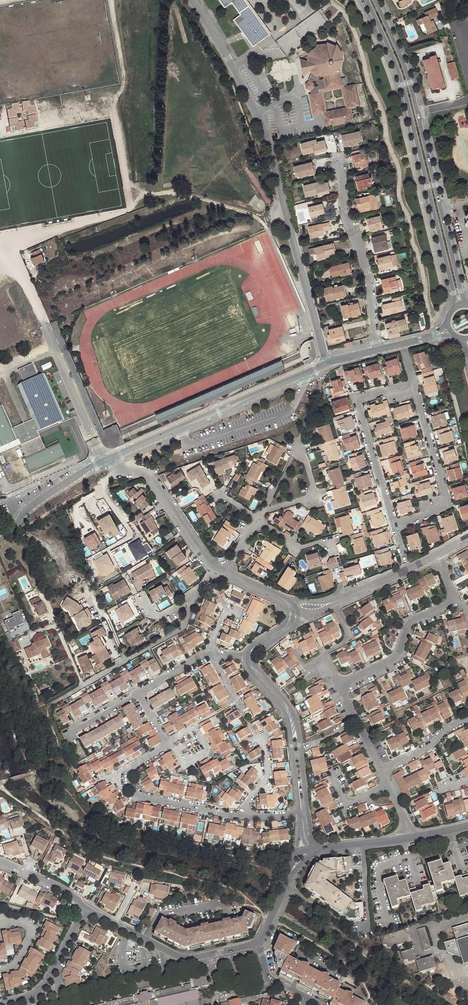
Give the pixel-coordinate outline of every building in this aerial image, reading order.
[(225,8),(232,3),(241,14),(234,19),(243,31),(245,34),(247,37),(253,46),(270,34),(245,0),(219,0),(225,8)] [(404,0),(398,3),(401,8),(407,6),(406,5),(412,2),(411,0),(404,0)] [(331,5),(329,2),(321,8),(324,10),(331,5)] [(436,18),(433,11),(425,14),(426,17),(417,21),(419,26),(424,24),(428,35),(437,31),(433,20),(436,18)] [(301,59),(297,57),(301,77),(309,69),(310,73),(307,78),(307,81),(304,83),(305,87),(309,89),(309,92),(313,113),(323,111),(324,117),(325,124),(326,124),(331,123),(332,125),(345,123),(344,121),(351,119),(348,106),(359,104),(355,84),(348,85),(346,76),(341,77),(339,67),(340,66),(341,66),(343,58),(344,58),(342,51),(341,50),(338,45),(337,45),(336,45),(328,42),(327,43),(318,44),(318,45),(308,53),(309,53),(307,58),(307,61),(301,59)] [(445,87),(436,55),(430,57),(430,58),(425,60),(433,89),(438,88),(439,89),(445,87)] [(459,77),(454,62),(448,64),(452,79),(459,77)] [(28,115),(36,114),(35,105),(30,106),(30,101),(22,102),(24,112),(27,111),(28,115)] [(8,109),(9,118),(18,117),(17,113),(20,112),(19,103),(11,104),(12,109),(8,109)] [(38,123),(36,114),(28,116),(29,120),(25,120),(27,130),(35,128),(34,124),(38,123)] [(18,117),(9,118),(11,127),(15,126),(16,131),(24,130),(22,120),(19,121),(18,117)] [(350,142),(358,140),(361,139),(359,131),(341,135),(344,146),(350,145),(350,142)] [(314,151),(326,148),(324,140),(317,142),(316,139),(300,143),(303,155),(314,152),(314,151)] [(363,148),(351,150),(355,167),(362,166),(362,167),(368,166),(363,148)] [(311,166),(310,162),(294,166),(296,176),(300,175),(308,173),(309,175),(315,173),(313,166),(311,166)] [(369,177),(368,173),(355,176),(358,190),(363,188),(363,187),(371,185),(370,182),(372,182),(371,177),(369,177)] [(317,192),(329,190),(330,189),(328,182),(320,184),(320,181),(304,185),(306,196),(317,194),(317,192)] [(465,193),(452,198),(454,204),(467,200),(465,193)] [(356,199),(358,210),(366,208),(366,210),(371,209),(371,210),(378,209),(374,194),(368,196),(356,199)] [(323,204),(315,206),(313,207),(309,208),(311,216),(317,215),(325,213),(323,204)] [(377,227),(378,229),(383,228),(380,216),(367,219),(369,229),(377,227)] [(331,230),(330,223),(309,227),(311,238),(325,235),(324,232),(331,230)] [(372,238),(373,244),(375,243),(377,252),(388,249),(385,235),(372,238)] [(335,254),(333,243),(327,244),(322,246),(309,249),(310,255),(316,253),(317,260),(325,258),(325,256),(335,254)] [(44,261),(39,249),(32,252),(34,256),(31,257),(34,264),(44,261)] [(393,266),(390,256),(377,259),(380,269),(393,266)] [(348,268),(347,263),(330,267),(332,277),(340,275),(341,276),(351,274),(350,268),(348,268)] [(392,290),(398,288),(396,277),(381,280),(383,290),(386,289),(387,291),(392,290)] [(335,296),(345,294),(343,285),(332,288),(332,286),(323,288),(326,301),(335,299),(335,296)] [(402,300),(401,297),(392,299),(392,303),(383,305),(385,314),(403,310),(401,300),(402,300)] [(359,302),(354,303),(351,304),(349,304),(348,304),(342,305),(343,313),(345,318),(351,317),(351,315),(361,312),(359,302)] [(51,323),(63,351),(69,349),(59,326),(62,318),(51,323)] [(405,319),(396,321),(392,322),(385,324),(388,335),(400,332),(399,331),(408,329),(405,319)] [(343,326),(328,329),(332,342),(346,338),(343,326)] [(317,352),(313,339),(309,340),(306,342),(303,345),(301,349),(300,352),(303,361),(305,365),(312,362),(313,360),(316,356),(317,352)] [(422,373),(431,371),(431,367),(432,367),(428,354),(425,355),(424,351),(414,354),(417,363),(419,363),(421,370),(422,373)] [(303,361),(300,352),(282,360),(285,369),(303,361)] [(387,366),(383,367),(386,375),(390,374),(401,371),(397,359),(386,362),(387,366)] [(33,363),(18,369),(24,382),(18,384),(33,419),(24,423),(12,428),(2,404),(0,405),(0,447),(15,440),(18,439),(20,444),(26,456),(23,457),(30,472),(65,457),(58,442),(44,448),(37,430),(40,429),(40,430),(63,420),(44,373),(38,376),(33,363)] [(378,363),(363,367),(366,376),(370,374),(371,378),(377,376),(378,377),(382,376),(378,363)] [(359,367),(345,372),(347,379),(350,378),(351,381),(358,379),(359,381),(363,380),(359,367)] [(438,391),(433,371),(431,371),(422,373),(421,374),(422,378),(423,378),(424,383),(425,386),(424,387),(426,394),(438,391)] [(331,381),(335,396),(344,393),(340,379),(331,381)] [(346,397),(336,400),(331,402),(335,413),(349,409),(346,397)] [(391,412),(389,406),(387,400),(383,401),(383,403),(375,405),(371,407),(370,407),(371,409),(373,416),(373,417),(391,412)] [(411,404),(394,409),(397,420),(410,416),(409,413),(413,412),(411,404)] [(442,414),(441,410),(432,412),(433,415),(435,422),(434,422),(435,427),(448,423),(445,412),(442,414)] [(343,414),(333,417),(334,421),(337,421),(338,425),(340,424),(341,429),(344,428),(345,431),(354,428),(352,420),(353,420),(352,416),(344,418),(343,414)] [(393,419),(392,416),(385,418),(386,421),(376,424),(377,427),(377,429),(375,430),(377,438),(380,437),(380,435),(393,431),(390,420),(393,419)] [(320,439),(321,443),(333,439),(328,423),(316,427),(318,434),(320,433),(322,438),(320,439)] [(416,435),(413,425),(401,428),(404,439),(416,435)] [(449,431),(448,428),(436,431),(439,440),(441,439),(442,444),(454,440),(451,431),(449,431)] [(349,433),(342,436),(347,451),(354,449),(353,447),(360,445),(357,435),(350,436),(349,433)] [(398,452),(393,436),(382,439),(383,443),(380,444),(381,451),(383,450),(385,456),(398,452)] [(20,444),(18,439),(15,440),(0,447),(0,453),(20,444)] [(333,439),(321,443),(323,447),(324,446),(327,454),(329,461),(339,458),(333,439)] [(415,444),(414,440),(404,443),(408,458),(422,455),(421,450),(418,450),(417,443),(415,444)] [(285,447),(277,443),(276,447),(273,445),(266,460),(276,465),(285,447)] [(450,449),(449,447),(441,449),(443,457),(445,456),(447,463),(458,460),(454,448),(450,449)] [(356,452),(348,454),(353,470),(364,467),(362,459),(364,458),(363,454),(357,456),(356,452)] [(237,460),(236,456),(235,455),(214,461),(215,467),(214,467),(216,473),(223,471),(223,469),(230,467),(230,465),(238,462),(237,460)] [(398,456),(389,459),(390,463),(392,463),(394,473),(404,470),(401,460),(400,461),(398,456)] [(421,464),(420,460),(410,463),(414,478),(428,474),(426,469),(424,469),(422,463),(421,464)] [(264,472),(268,465),(259,461),(257,464),(263,468),(262,471),(264,472)] [(257,480),(262,471),(263,468),(257,464),(254,462),(246,478),(248,479),(253,482),(254,478),(257,480)] [(463,478),(459,463),(450,466),(451,469),(447,470),(449,475),(450,475),(452,480),(463,478)] [(200,465),(187,472),(192,481),(196,478),(203,488),(211,483),(200,465)] [(179,468),(165,473),(159,476),(164,483),(169,480),(172,485),(184,476),(179,468)] [(336,484),(337,489),(344,486),(339,468),(329,471),(332,480),(334,485),(336,484)] [(361,471),(353,473),(355,477),(358,489),(371,485),(369,479),(371,478),(370,473),(362,475),(361,471)] [(410,477),(409,473),(405,475),(401,476),(402,479),(390,482),(391,485),(394,484),(395,488),(397,492),(409,488),(407,478),(410,477)] [(253,482),(248,479),(246,483),(248,484),(245,490),(243,489),(239,495),(250,500),(253,494),(255,495),(258,490),(252,486),(254,482),(253,482)] [(420,484),(419,481),(412,483),(413,486),(417,485),(419,492),(416,493),(417,496),(427,494),(433,492),(432,489),(431,485),(430,481),(420,484)] [(454,488),(457,499),(467,496),(467,494),(465,485),(454,488)] [(337,489),(331,490),(332,494),(335,493),(337,500),(339,507),(350,503),(344,486),(337,489)] [(145,491),(142,488),(133,496),(136,500),(135,501),(139,505),(137,506),(141,511),(149,504),(145,500),(143,497),(144,497),(142,493),(145,491)] [(356,494),(357,498),(361,497),(364,507),(366,506),(374,504),(377,503),(376,501),(374,493),(373,492),(365,495),(364,492),(356,494)] [(412,494),(402,497),(403,501),(398,502),(401,514),(409,511),(408,505),(411,504),(412,504),(411,498),(413,498),(412,494)] [(207,501),(205,497),(195,503),(201,512),(207,522),(216,517),(211,507),(209,508),(207,505),(206,502),(207,501)] [(463,519),(467,518),(467,505),(460,507),(463,519)] [(379,507),(366,511),(367,516),(371,515),(372,519),(374,527),(374,528),(380,526),(380,525),(383,524),(386,523),(382,511),(380,512),(379,507)] [(288,510),(284,517),(280,515),(279,517),(277,516),(274,520),(285,527),(286,525),(289,527),(294,530),(295,528),(298,530),(301,525),(302,524),(292,517),(295,514),(288,510)] [(134,517),(137,521),(142,518),(145,516),(142,512),(134,517)] [(145,516),(142,518),(144,521),(141,524),(148,534),(158,527),(154,522),(151,517),(152,516),(150,512),(145,516)] [(110,514),(105,517),(112,529),(117,526),(110,514)] [(340,534),(341,538),(349,535),(348,532),(353,531),(350,524),(352,523),(349,514),(338,518),(341,527),(343,533),(340,534)] [(444,528),(441,530),(443,537),(446,535),(446,532),(457,529),(453,514),(442,518),(444,528)] [(307,516),(302,524),(301,525),(306,528),(307,526),(320,534),(325,526),(325,524),(312,517),(311,519),(307,516)] [(105,517),(99,520),(106,533),(112,529),(105,517)] [(236,530),(238,527),(227,520),(214,540),(222,545),(226,538),(227,536),(228,537),(231,532),(232,533),(234,529),(236,530)] [(319,536),(320,534),(307,526),(306,528),(319,536)] [(420,528),(423,536),(426,535),(428,543),(441,540),(437,527),(436,527),(424,530),(424,527),(420,528)] [(368,532),(369,536),(372,535),(376,547),(390,542),(388,538),(386,538),(385,531),(383,532),(382,528),(368,532)] [(165,539),(173,535),(171,531),(163,536),(165,539)] [(96,532),(85,538),(90,548),(101,542),(96,532)] [(361,532),(349,535),(350,540),(353,539),(354,544),(357,553),(367,550),(361,532)] [(412,550),(417,549),(416,547),(422,546),(418,532),(407,535),(412,550)] [(141,539),(130,545),(138,560),(149,554),(149,553),(154,550),(148,542),(144,544),(141,539)] [(267,561),(270,563),(275,553),(278,555),(281,549),(272,542),(268,548),(266,547),(260,556),(267,561)] [(181,551),(182,550),(178,545),(169,551),(174,557),(173,558),(173,559),(178,565),(187,558),(183,551),(181,553),(181,551)] [(119,547),(111,551),(113,555),(121,551),(119,547)] [(389,550),(389,547),(377,550),(382,565),(394,561),(393,557),(391,557),(389,550)] [(100,551),(93,555),(95,560),(94,561),(101,573),(114,566),(107,554),(103,556),(100,551)] [(321,560),(318,551),(306,555),(309,564),(321,560)] [(467,572),(467,556),(467,557),(466,554),(459,558),(461,561),(464,559),(467,565),(465,567),(467,572)] [(260,556),(258,555),(255,561),(256,562),(252,569),(260,574),(265,566),(264,566),(267,561),(260,556)] [(331,568),(338,566),(335,556),(330,558),(327,562),(329,569),(331,568)] [(156,572),(151,563),(133,573),(138,582),(148,576),(156,572)] [(340,572),(343,581),(348,580),(348,579),(347,577),(355,574),(362,572),(360,563),(344,568),(345,571),(340,572)] [(188,569),(185,565),(177,571),(179,574),(180,574),(188,585),(198,578),(190,567),(188,569)] [(291,579),(293,575),(296,570),(289,566),(278,583),(289,589),(294,581),(291,579)] [(332,572),(331,568),(329,569),(323,570),(324,574),(318,576),(323,589),(335,586),(332,579),(331,572),(332,572)] [(432,575),(421,579),(424,586),(427,591),(430,589),(429,587),(436,584),(433,575),(432,575)] [(132,590),(125,579),(114,585),(113,583),(108,586),(116,599),(121,597),(120,595),(123,593),(127,591),(128,592),(132,590)] [(420,586),(413,588),(418,598),(424,595),(421,587),(424,586),(421,579),(418,580),(420,586)] [(163,584),(150,591),(155,599),(161,596),(167,592),(169,596),(173,593),(169,585),(165,588),(163,584)] [(404,587),(401,588),(404,595),(408,594),(411,601),(418,598),(413,588),(407,591),(404,587)] [(400,595),(393,597),(398,607),(404,604),(401,596),(404,595),(401,588),(398,589),(400,595)] [(243,595),(232,590),(227,600),(239,605),(243,595)] [(74,615),(81,628),(92,622),(91,619),(89,616),(90,616),(92,615),(88,608),(84,610),(82,606),(80,607),(79,605),(78,603),(67,597),(65,602),(66,603),(63,607),(72,612),(74,615)] [(398,607),(393,597),(382,602),(387,612),(394,609),(395,611),(399,610),(398,607)] [(39,617),(48,613),(43,602),(41,603),(39,598),(31,601),(33,607),(35,606),(39,617)] [(246,617),(253,620),(255,617),(259,610),(260,610),(263,604),(253,600),(250,606),(249,605),(245,612),(248,614),(246,617)] [(201,607),(198,614),(201,615),(207,618),(211,612),(212,612),(215,605),(205,601),(202,607),(201,607)] [(135,615),(128,603),(116,610),(123,622),(135,615)] [(369,618),(376,613),(370,603),(361,610),(366,616),(363,618),(365,620),(369,618)] [(14,617),(5,621),(10,632),(16,629),(15,627),(25,623),(20,611),(13,614),(14,617)] [(80,629),(81,628),(74,615),(72,616),(80,629)] [(207,618),(201,615),(198,622),(201,623),(200,627),(207,630),(208,626),(209,627),(212,621),(207,618)] [(455,621),(457,631),(465,629),(467,628),(465,615),(461,617),(462,619),(455,621)] [(243,633),(248,635),(253,623),(252,623),(253,620),(246,617),(245,620),(242,619),(237,630),(243,633)] [(365,620),(361,624),(365,630),(372,625),(374,628),(381,623),(379,620),(374,624),(369,618),(365,620)] [(457,631),(455,621),(448,623),(447,620),(443,621),(447,634),(453,632),(457,631)] [(324,627),(326,631),(330,639),(333,638),(332,635),(339,632),(334,622),(324,627)] [(102,662),(111,657),(107,650),(104,649),(103,647),(105,646),(100,638),(106,634),(102,626),(91,633),(95,641),(90,643),(96,655),(92,657),(97,665),(102,662)] [(125,634),(131,646),(142,640),(140,635),(138,632),(139,631),(137,627),(125,634)] [(236,632),(231,629),(227,636),(232,638),(237,641),(239,637),(241,638),(243,633),(237,630),(236,632)] [(317,629),(313,631),(317,638),(320,637),(323,644),(330,641),(330,639),(326,631),(319,634),(317,629)] [(312,637),(306,641),(310,650),(317,647),(313,639),(317,638),(313,631),(310,632),(312,637)] [(195,633),(189,636),(194,646),(203,641),(201,636),(198,634),(197,635),(195,633)] [(220,645),(223,646),(227,648),(232,638),(227,636),(222,634),(219,640),(221,641),(220,645)] [(381,641),(377,634),(374,636),(376,641),(370,645),(374,654),(378,653),(381,651),(377,643),(381,641)] [(433,644),(436,645),(439,638),(430,634),(426,640),(433,644)] [(185,652),(195,647),(194,646),(189,636),(188,637),(183,640),(185,644),(182,646),(185,652)] [(13,652),(21,648),(17,637),(9,640),(13,652)] [(422,642),(419,649),(428,654),(433,644),(426,640),(422,638),(420,641),(422,642)] [(34,657),(38,655),(38,653),(42,653),(44,658),(49,656),(46,648),(51,646),(48,639),(34,644),(35,646),(26,650),(29,657),(33,656),(34,657)] [(297,639),(293,641),(296,648),(300,646),(303,654),(310,650),(306,641),(299,644),(297,639)] [(374,654),(370,645),(363,648),(360,643),(357,644),(360,651),(363,650),(367,658),(374,654)] [(360,651),(357,644),(354,646),(356,651),(349,654),(354,663),(354,664),(361,661),(357,653),(360,651)] [(178,646),(168,651),(173,660),(183,655),(178,646)] [(164,665),(173,660),(168,651),(167,649),(161,653),(163,657),(160,659),(164,665)] [(291,657),(294,655),(289,649),(286,651),(290,656),(284,661),(288,667),(290,669),(296,664),(291,657)] [(413,654),(411,658),(414,659),(423,664),(428,654),(419,649),(416,655),(413,654)] [(349,654),(347,650),(337,655),(342,665),(349,662),(350,664),(354,663),(349,654)] [(82,669),(84,673),(93,669),(87,654),(78,658),(80,663),(82,662),(85,668),(82,669)] [(284,661),(280,656),(271,663),(278,671),(284,667),(285,669),(288,667),(284,661)] [(150,667),(154,674),(159,671),(153,660),(148,663),(146,660),(142,662),(146,668),(149,666),(150,667)] [(228,676),(231,674),(237,671),(231,661),(225,664),(228,668),(224,670),(228,676)] [(146,668),(142,662),(139,664),(141,667),(134,671),(140,682),(147,678),(143,672),(142,670),(146,668)] [(205,666),(204,664),(197,668),(199,670),(200,670),(204,676),(206,675),(213,671),(209,665),(205,666)] [(127,671),(123,673),(127,679),(130,677),(131,678),(135,685),(140,682),(134,671),(129,674),(127,671)] [(219,681),(213,671),(206,675),(212,685),(219,681)] [(242,681),(237,671),(231,674),(233,678),(229,680),(233,686),(242,681)] [(419,679),(423,689),(433,684),(428,672),(424,674),(426,676),(419,679)] [(115,682),(121,692),(128,689),(124,682),(123,681),(127,679),(123,673),(120,675),(121,678),(115,682)] [(412,683),(410,679),(407,674),(401,677),(400,675),(396,676),(400,684),(400,685),(402,687),(402,688),(412,683)] [(458,684),(460,688),(463,694),(467,691),(467,687),(466,683),(467,682),(467,679),(466,674),(463,676),(465,681),(458,684)] [(184,679),(181,681),(187,692),(195,688),(191,678),(186,681),(185,682),(184,679)] [(323,679),(316,683),(317,686),(309,690),(311,693),(313,697),(317,695),(320,693),(323,692),(319,685),(324,682),(323,679)] [(416,692),(423,689),(419,679),(412,683),(416,692)] [(187,692),(181,681),(178,682),(179,685),(177,686),(174,688),(179,697),(187,692)] [(211,689),(215,696),(224,690),(219,681),(212,685),(214,688),(211,689)] [(242,693),(249,689),(247,686),(246,687),(242,681),(233,686),(236,692),(240,690),(242,693)] [(107,682),(103,684),(107,690),(110,688),(111,689),(115,696),(121,692),(115,682),(109,685),(107,682)] [(107,690),(103,684),(100,686),(101,689),(95,693),(101,704),(108,700),(104,693),(103,692),(107,690)] [(366,704),(376,699),(374,695),(372,693),(375,691),(378,690),(376,687),(369,691),(370,694),(363,697),(366,704)] [(406,697),(402,688),(402,687),(395,691),(400,700),(406,697)] [(463,694),(460,688),(450,693),(455,703),(462,700),(463,702),(466,701),(463,694)] [(168,702),(175,698),(170,690),(163,694),(168,702)] [(228,697),(224,690),(215,696),(222,708),(226,705),(224,703),(227,701),(225,698),(228,697)] [(388,694),(393,703),(400,700),(395,691),(388,694)] [(255,702),(256,701),(251,692),(244,696),(245,698),(243,700),(246,707),(248,706),(255,702)] [(87,693),(83,695),(87,701),(90,699),(91,701),(95,707),(101,704),(95,693),(89,696),(87,693)] [(168,702),(163,694),(156,698),(161,706),(168,702)] [(75,704),(81,715),(88,711),(84,705),(83,703),(87,701),(83,695),(80,697),(82,700),(75,704)] [(310,698),(307,700),(311,707),(320,702),(317,695),(313,697),(310,698)] [(439,708),(443,716),(450,712),(446,705),(449,703),(446,696),(443,697),(444,701),(445,703),(438,706),(439,708)] [(161,706),(156,698),(150,702),(154,710),(161,706)] [(379,706),(376,699),(366,704),(370,711),(377,707),(379,710),(380,710),(386,707),(385,703),(379,706)] [(435,708),(428,711),(433,720),(440,717),(436,709),(439,708),(438,706),(437,704),(436,701),(433,702),(435,708)] [(260,711),(255,702),(248,706),(253,715),(260,711)] [(320,702),(311,707),(314,713),(322,709),(323,709),(320,702)] [(209,711),(205,703),(197,708),(201,715),(203,714),(205,717),(215,712),(213,708),(209,711)] [(327,707),(323,709),(322,709),(328,719),(329,719),(331,718),(338,714),(334,708),(336,706),(335,703),(327,707)] [(68,704),(64,706),(68,712),(71,710),(72,711),(76,718),(81,715),(75,704),(69,707),(68,704)] [(417,705),(414,706),(418,716),(419,718),(423,716),(426,724),(433,720),(428,711),(422,714),(417,705)] [(68,712),(64,706),(61,708),(62,711),(56,715),(63,725),(69,722),(65,715),(64,714),(68,712)] [(126,718),(135,713),(130,706),(122,710),(126,718)] [(190,711),(187,713),(193,724),(196,722),(195,721),(200,718),(198,715),(193,706),(188,708),(190,711)] [(233,712),(231,709),(224,713),(230,722),(241,716),(237,710),(233,712)] [(379,710),(368,716),(370,719),(372,718),(374,722),(375,725),(385,720),(380,710),(379,710)] [(131,725),(139,720),(135,713),(126,718),(131,725)] [(178,715),(176,713),(170,717),(174,725),(181,721),(178,715)] [(193,724),(187,713),(183,715),(182,713),(178,715),(181,721),(184,725),(188,723),(190,726),(193,724)] [(421,729),(424,728),(419,718),(418,716),(408,721),(413,730),(420,727),(421,729)] [(263,728),(265,727),(272,723),(269,717),(260,721),(263,728)] [(119,719),(112,722),(117,731),(124,727),(119,719)] [(319,723),(323,731),(332,726),(329,719),(328,719),(319,723)] [(131,725),(135,732),(140,729),(143,727),(139,720),(131,725)] [(181,721),(174,725),(179,732),(186,728),(184,725),(181,721)] [(207,724),(205,721),(199,725),(201,727),(202,727),(207,734),(215,729),(211,722),(207,724)] [(112,722),(106,726),(111,735),(117,731),(112,722)] [(272,731),(274,734),(279,731),(280,731),(279,728),(278,728),(274,722),(272,723),(265,727),(269,733),(272,731)] [(152,730),(149,724),(143,727),(140,729),(144,735),(148,733),(150,736),(156,733),(154,730),(152,730)] [(106,726),(99,730),(104,739),(111,735),(106,726)] [(404,733),(397,736),(402,746),(409,743),(405,734),(408,733),(405,726),(402,728),(404,733)] [(237,733),(242,743),(248,739),(247,736),(251,733),(247,727),(237,733)] [(216,731),(215,729),(207,734),(204,735),(206,738),(210,736),(212,739),(223,734),(220,729),(216,731)] [(352,729),(340,735),(345,745),(350,743),(355,740),(351,733),(353,732),(352,729)] [(457,731),(455,732),(457,735),(458,735),(460,733),(464,740),(461,742),(464,748),(467,747),(467,730),(464,732),(462,729),(457,731)] [(99,730),(93,734),(98,742),(104,739),(99,730)] [(158,736),(156,733),(150,736),(151,739),(148,742),(152,749),(160,744),(156,737),(158,736)] [(93,734),(87,737),(92,746),(98,742),(93,734)] [(225,737),(223,734),(212,739),(215,743),(210,746),(212,749),(223,742),(221,740),(225,737)] [(400,750),(403,749),(402,746),(397,736),(388,741),(392,751),(399,747),(400,750)] [(87,737),(80,741),(85,750),(92,746),(87,737)] [(128,742),(131,746),(134,744),(133,742),(137,739),(136,738),(128,742)] [(131,746),(137,757),(141,755),(139,751),(140,750),(143,749),(139,743),(137,739),(133,742),(134,744),(131,746)] [(281,747),(283,747),(282,740),(272,741),(273,748),(281,747)] [(219,749),(222,754),(229,750),(226,743),(224,741),(223,742),(212,749),(214,752),(218,750),(219,749)] [(350,743),(345,745),(336,750),(339,756),(349,751),(352,750),(353,750),(360,746),(359,743),(352,746),(350,743)] [(132,755),(134,759),(137,757),(131,746),(128,748),(127,746),(122,749),(127,758),(132,755)] [(261,754),(258,748),(255,750),(253,747),(247,750),(252,760),(261,754)] [(281,747),(273,748),(274,759),(282,758),(281,747)] [(116,755),(122,766),(125,764),(123,760),(127,758),(122,749),(118,751),(119,753),(116,755)] [(457,760),(462,758),(467,755),(464,749),(462,750),(454,753),(457,760)] [(341,761),(342,763),(350,760),(352,759),(352,758),(349,751),(339,756),(341,761)] [(161,767),(172,761),(170,757),(174,755),(172,752),(161,758),(163,760),(159,763),(161,767)] [(355,765),(357,769),(368,763),(367,760),(364,761),(361,754),(352,758),(352,759),(355,765)] [(107,758),(113,767),(117,765),(119,768),(122,766),(116,755),(113,757),(112,755),(107,758)] [(107,758),(100,762),(105,772),(109,769),(111,773),(115,771),(113,767),(107,758)] [(220,765),(224,771),(231,767),(227,758),(220,762),(218,759),(214,760),(218,766),(220,765)] [(319,759),(321,769),(328,768),(327,762),(326,758),(319,759)] [(435,765),(433,761),(432,758),(425,761),(424,759),(420,761),(425,770),(426,772),(431,770),(436,767),(435,765)] [(97,759),(90,764),(93,770),(96,774),(100,771),(102,775),(105,772),(100,762),(97,759)] [(205,761),(211,771),(213,769),(216,774),(221,771),(218,766),(214,760),(210,762),(208,759),(205,761)] [(316,771),(321,769),(319,759),(312,761),(310,761),(311,763),(313,771),(316,771)] [(174,764),(172,761),(161,767),(164,772),(168,769),(170,772),(175,769),(180,765),(178,762),(174,764)] [(209,772),(211,771),(205,761),(202,762),(204,767),(201,768),(200,768),(206,779),(211,776),(209,772)] [(436,767),(440,774),(446,771),(442,761),(435,765),(436,767)] [(158,774),(156,770),(152,763),(148,765),(150,769),(146,772),(151,780),(152,781),(156,778),(154,776),(158,774)] [(368,763),(357,769),(358,772),(361,779),(363,778),(365,777),(366,776),(371,774),(368,767),(370,766),(368,763)] [(89,769),(90,772),(93,770),(90,764),(78,770),(80,774),(78,775),(81,779),(89,774),(87,771),(89,769)] [(252,767),(245,775),(255,783),(259,777),(255,774),(257,771),(252,767)] [(275,779),(287,778),(286,770),(274,772),(275,779)] [(423,783),(430,780),(427,775),(426,772),(425,770),(418,773),(423,783)] [(420,785),(423,783),(418,773),(411,777),(416,786),(420,785)] [(89,774),(81,779),(85,786),(88,784),(90,787),(97,783),(95,780),(93,780),(89,774)] [(255,783),(245,775),(238,784),(244,788),(246,786),(250,789),(255,783)] [(416,786),(411,777),(404,780),(406,783),(408,787),(409,790),(413,788),(416,786)] [(287,785),(287,778),(275,779),(276,786),(287,785)] [(353,783),(356,790),(366,785),(363,778),(361,779),(359,780),(353,783)] [(155,793),(158,791),(152,781),(151,780),(148,782),(146,779),(142,782),(147,792),(152,789),(154,793),(155,793)] [(167,796),(170,784),(170,783),(166,782),(167,780),(162,779),(159,789),(164,791),(163,795),(167,796)] [(176,793),(179,781),(174,780),(173,784),(170,784),(167,796),(171,797),(172,792),(176,793)] [(185,790),(185,787),(183,786),(183,782),(179,781),(176,793),(180,793),(179,798),(183,799),(185,790)] [(106,782),(96,788),(97,790),(94,792),(96,797),(100,794),(106,791),(104,787),(108,785),(106,782)] [(320,799),(330,794),(327,788),(329,787),(327,783),(315,789),(320,799)] [(191,796),(195,796),(197,785),(192,784),(191,788),(188,788),(188,791),(186,800),(190,800),(191,796)] [(104,797),(106,800),(113,796),(113,794),(112,792),(110,792),(110,791),(115,788),(113,785),(110,787),(107,789),(108,790),(106,791),(100,794),(102,798),(104,797)] [(197,785),(195,796),(199,797),(198,802),(202,803),(202,799),(203,797),(204,791),(202,790),(202,786),(197,785)] [(234,800),(237,802),(242,796),(240,795),(243,792),(237,788),(235,790),(233,789),(228,794),(234,800)] [(113,796),(106,800),(108,804),(110,803),(112,806),(114,805),(120,801),(118,798),(116,799),(115,798),(120,794),(119,791),(113,794),(113,796)] [(268,805),(268,808),(276,807),(275,803),(281,796),(277,793),(276,792),(274,795),(267,795),(268,805)] [(224,800),(223,807),(229,809),(230,809),(230,805),(234,800),(228,794),(226,793),(221,798),(224,800)] [(417,803),(419,810),(429,805),(426,798),(431,796),(429,793),(422,796),(424,799),(417,803)] [(267,795),(267,794),(260,795),(260,801),(257,802),(258,809),(262,809),(261,806),(268,805),(267,795)] [(333,801),(330,794),(320,799),(325,809),(326,809),(330,807),(337,803),(335,800),(333,801)] [(453,804),(455,812),(466,809),(464,801),(463,797),(459,798),(460,800),(453,802),(453,803),(453,804)] [(120,801),(114,805),(116,808),(114,810),(117,814),(120,812),(126,809),(124,804),(127,802),(125,799),(120,801)] [(135,818),(143,820),(144,816),(146,804),(142,803),(141,808),(137,807),(135,818)] [(126,817),(135,819),(135,818),(137,807),(138,805),(134,804),(133,810),(128,809),(126,817)] [(146,804),(144,816),(145,816),(145,821),(151,822),(153,810),(149,809),(150,804),(146,804)] [(429,805),(419,810),(421,813),(423,812),(425,817),(426,819),(436,815),(435,812),(431,804),(429,805)] [(448,817),(456,814),(455,812),(453,804),(446,806),(448,817)] [(153,810),(151,822),(155,823),(156,818),(160,819),(162,807),(158,806),(157,811),(153,810)] [(164,825),(169,826),(172,814),(168,813),(169,808),(165,807),(162,819),(165,820),(164,825)] [(172,814),(169,826),(174,827),(175,822),(178,823),(181,810),(177,809),(176,815),(172,814)] [(325,809),(317,813),(320,820),(329,816),(326,809),(325,809)] [(377,821),(378,824),(384,821),(389,819),(384,809),(381,810),(377,813),(376,812),(376,811),(372,813),(377,821)] [(183,828),(188,830),(190,818),(186,817),(187,812),(184,811),(183,811),(181,823),(184,824),(183,828)] [(366,816),(370,825),(377,821),(372,813),(366,816)] [(190,818),(188,830),(193,831),(194,826),(197,826),(199,819),(200,815),(196,814),(195,814),(194,819),(190,818)] [(329,816),(320,820),(323,826),(325,830),(334,826),(335,830),(338,829),(336,824),(334,821),(332,822),(329,816)] [(362,826),(363,828),(370,825),(366,816),(359,819),(362,826)] [(10,817),(6,818),(8,826),(12,825),(13,828),(17,827),(17,829),(24,827),(21,817),(11,820),(10,817)] [(350,818),(346,820),(352,831),(357,829),(362,826),(359,819),(357,817),(351,820),(350,818)] [(6,818),(0,820),(0,831),(1,830),(9,828),(8,826),(6,818)] [(235,824),(228,822),(228,823),(225,833),(233,835),(233,836),(239,838),(240,834),(243,835),(245,827),(235,825),(235,824)] [(208,833),(215,835),(218,824),(210,823),(208,833)] [(218,824),(215,835),(224,837),(225,833),(228,823),(224,823),(223,825),(218,824)] [(279,827),(280,840),(289,839),(288,828),(284,829),(282,829),(282,826),(279,826),(279,827)] [(253,829),(245,827),(243,835),(243,838),(251,840),(250,841),(257,843),(258,840),(259,832),(253,831),(253,829)] [(271,842),(280,840),(279,827),(274,827),(275,830),(270,830),(270,831),(271,842)] [(270,831),(259,832),(258,840),(263,840),(264,844),(271,843),(271,842),(270,831)] [(44,852),(50,843),(37,836),(32,846),(40,850),(44,852)] [(25,851),(22,843),(18,844),(17,841),(3,845),(6,855),(8,854),(14,852),(14,854),(15,856),(21,854),(20,853),(25,851)] [(62,861),(66,853),(55,847),(52,855),(51,854),(50,856),(46,863),(48,864),(52,866),(56,857),(62,861)] [(78,876),(81,878),(83,873),(84,871),(81,869),(84,862),(73,856),(67,868),(72,870),(79,874),(78,875),(78,876)] [(336,877),(352,875),(352,858),(321,861),(318,865),(336,877)] [(435,892),(442,890),(440,885),(446,883),(447,883),(454,881),(459,897),(466,895),(466,894),(467,894),(467,877),(467,874),(453,878),(449,863),(441,865),(440,861),(433,863),(432,860),(426,863),(433,886),(435,892)] [(102,871),(88,864),(84,871),(83,873),(97,880),(102,871)] [(318,865),(303,886),(332,906),(342,892),(331,885),(336,877),(318,865)] [(118,881),(117,874),(111,872),(109,882),(124,886),(125,883),(118,881)] [(126,875),(117,873),(117,874),(118,881),(125,883),(126,875)] [(9,896),(14,886),(9,883),(9,885),(7,884),(8,882),(5,881),(6,878),(2,876),(0,880),(0,891),(9,896)] [(396,876),(389,878),(382,880),(391,908),(397,906),(396,900),(402,898),(409,896),(414,912),(421,910),(420,907),(427,905),(427,906),(435,903),(432,893),(429,887),(429,885),(415,889),(415,892),(408,894),(407,889),(404,880),(397,882),(396,876)] [(80,880),(78,885),(85,888),(87,883),(80,880)] [(155,897),(167,899),(169,887),(157,885),(156,887),(154,886),(152,886),(151,895),(155,895),(155,897)] [(36,902),(40,895),(36,893),(23,886),(18,895),(31,902),(35,904),(36,902)] [(45,894),(41,892),(40,895),(36,902),(40,904),(41,902),(43,903),(48,906),(54,909),(59,900),(53,897),(49,895),(45,893),(45,894)] [(344,914),(353,901),(342,892),(332,906),(344,914)] [(115,910),(121,899),(117,896),(116,898),(111,896),(107,893),(102,903),(107,906),(115,910)] [(138,901),(137,901),(134,907),(132,906),(130,912),(141,918),(149,902),(140,897),(138,901)] [(365,920),(363,903),(356,903),(353,901),(344,914),(349,920),(365,920)] [(181,946),(185,948),(204,944),(210,942),(211,942),(219,941),(226,939),(233,937),(240,935),(248,934),(247,929),(250,928),(252,923),(241,920),(231,922),(230,920),(223,921),(223,924),(209,926),(202,928),(187,931),(176,925),(169,922),(162,918),(155,932),(165,938),(168,939),(174,943),(181,946)] [(44,930),(52,942),(54,941),(53,940),(56,936),(58,932),(56,932),(59,927),(47,921),(43,928),(44,930)] [(454,930),(458,941),(446,944),(448,948),(449,949),(450,949),(452,950),(454,951),(458,952),(458,951),(460,952),(463,952),(464,953),(466,953),(467,953),(467,925),(454,930)] [(22,941),(19,928),(2,932),(4,942),(0,943),(0,957),(7,955),(6,948),(5,945),(9,944),(10,946),(17,943),(17,942),(22,941)] [(102,944),(106,937),(107,933),(97,928),(93,935),(92,938),(90,937),(85,935),(84,938),(90,941),(100,947),(102,944)] [(424,928),(418,930),(424,952),(431,950),(424,928)] [(51,948),(53,944),(52,942),(44,930),(36,945),(48,951),(50,947),(51,948)] [(390,938),(389,936),(380,938),(383,946),(387,945),(389,949),(412,942),(408,930),(403,931),(404,934),(401,935),(397,936),(396,934),(392,935),(393,938),(390,938)] [(340,984),(327,977),(320,973),(308,967),(300,963),(288,956),(291,950),(294,943),(280,935),(274,949),(278,951),(275,955),(278,968),(282,967),(280,971),(294,978),(298,980),(300,981),(313,989),(319,992),(332,999),(331,1001),(330,1003),(334,1004),(362,1004),(364,1002),(350,995),(344,992),(337,988),(340,984)] [(446,944),(445,945),(448,952),(450,953),(453,954),(455,954),(458,955),(460,956),(461,957),(463,957),(466,958),(467,958),(467,953),(466,953),(464,953),(463,952),(460,952),(458,951),(458,952),(454,951),(452,950),(450,949),(449,949),(448,948),(446,944)] [(69,961),(66,969),(74,973),(73,975),(73,977),(64,979),(66,987),(82,984),(81,979),(79,979),(79,976),(80,973),(81,974),(85,966),(84,965),(88,956),(90,957),(92,953),(79,947),(71,962),(69,961)] [(41,958),(43,954),(32,948),(20,971),(11,973),(11,974),(3,976),(6,988),(10,987),(11,989),(15,988),(14,985),(19,984),(19,986),(23,985),(21,978),(25,977),(26,974),(33,977),(34,974),(33,973),(35,969),(37,965),(38,966),(40,962),(41,963),(42,959),(41,958)] [(416,960),(416,959),(415,958),(414,953),(410,954),(410,953),(402,955),(404,963),(408,961),(409,964),(415,962),(417,962),(416,961),(416,960)] [(424,960),(421,961),(419,961),(420,963),(416,964),(419,974),(427,972),(428,973),(436,971),(432,959),(429,960),(428,960),(429,963),(425,964),(424,962),(424,960)] [(74,973),(66,969),(63,974),(64,979),(73,977),(73,975),(74,973)] [(292,981),(294,978),(280,971),(279,974),(292,981)] [(178,992),(179,1003),(188,1000),(201,998),(198,985),(190,987),(189,984),(193,983),(192,979),(176,983),(177,987),(178,992)] [(312,991),(313,989),(300,981),(298,984),(312,991)] [(136,992),(144,1004),(168,1004),(179,1003),(178,992),(177,987),(176,983),(149,989),(142,991),(136,992)] [(136,992),(107,999),(107,1002),(105,1002),(104,1000),(98,1001),(98,1004),(100,1004),(102,1004),(103,1004),(144,1004),(136,992)] [(318,994),(331,1001),(332,999),(319,992),(318,994)] [(221,1002),(221,1004),(241,1004),(240,1003),(258,1000),(257,998),(257,995),(221,1002)]
